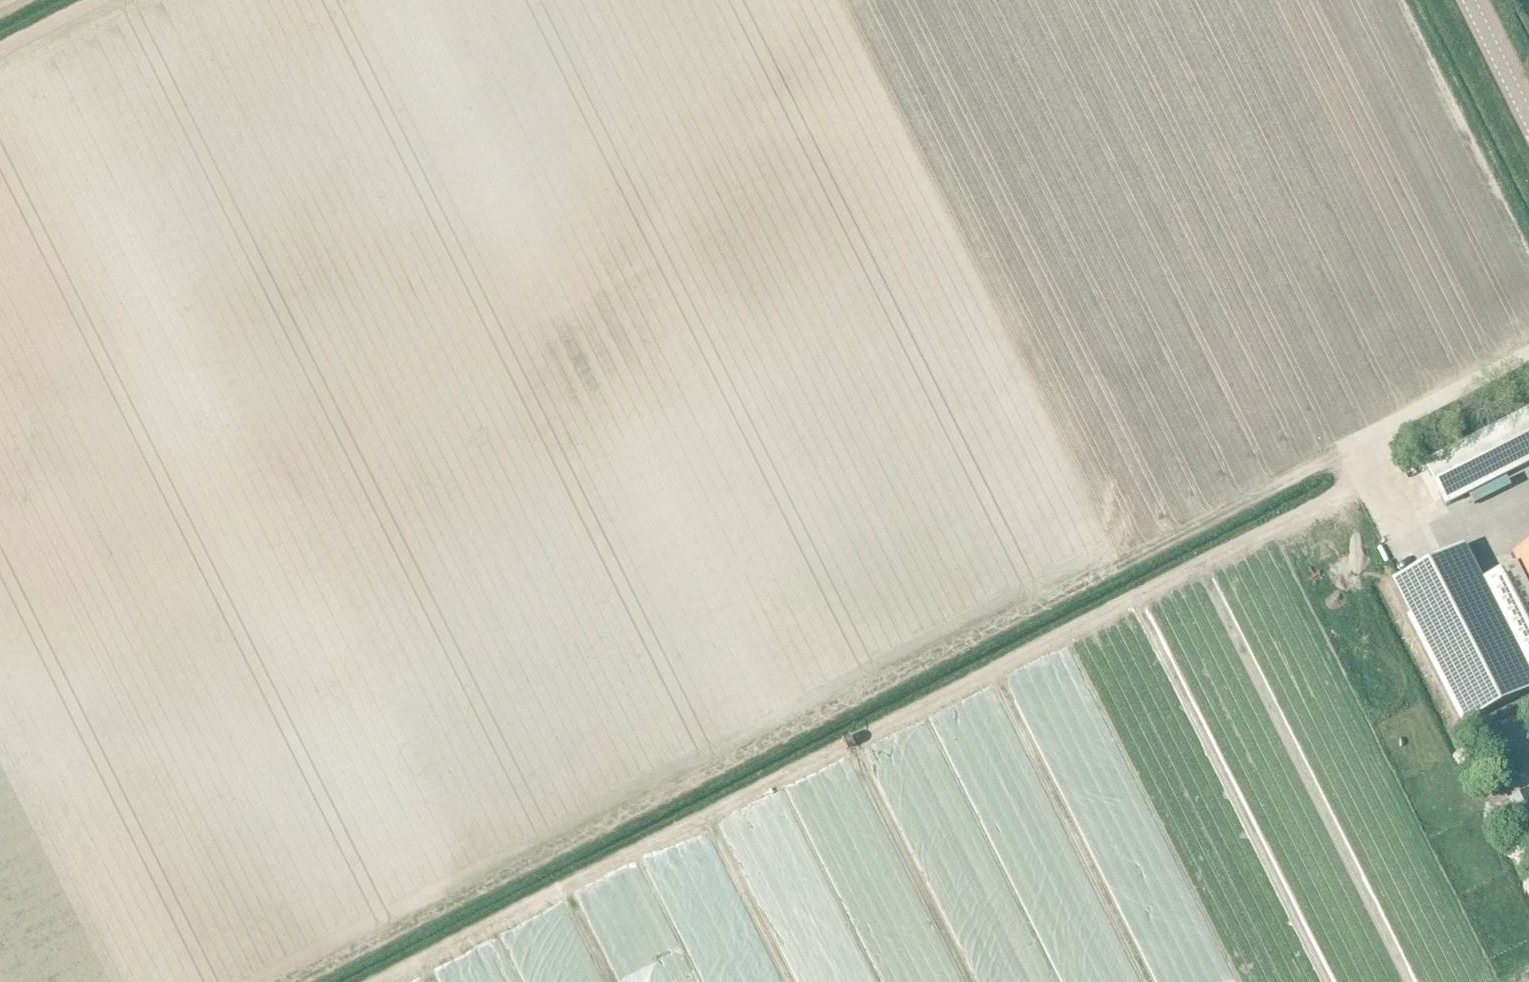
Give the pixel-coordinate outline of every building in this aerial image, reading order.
[(1424,463),(1446,506),(1528,464),(1528,410),(1424,463)] [(1465,725),(1528,693),(1528,675),(1482,582),(1464,546),(1393,582),(1465,725)] [(1513,555),(1518,564),(1528,586),(1528,547),(1513,555)] [(1518,564),(1482,582),(1528,675),(1528,586),(1518,564)] [(1509,800),(1523,828),(1528,825),(1528,795),(1527,791),(1509,800)]
